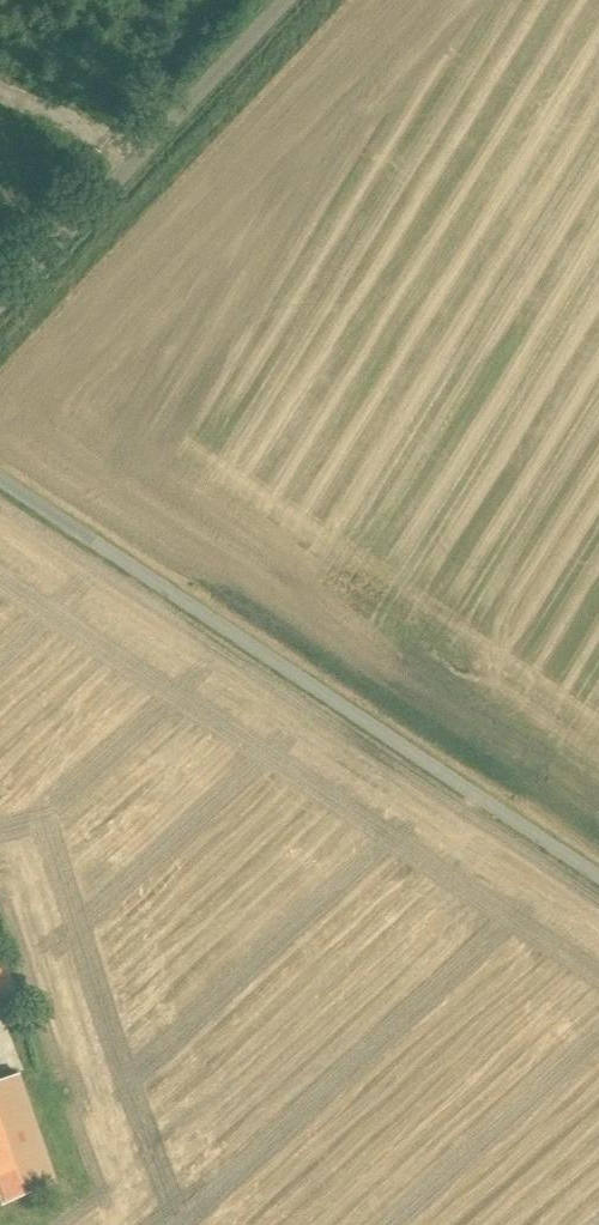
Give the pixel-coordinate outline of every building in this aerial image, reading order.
[(0,1079),(0,1199),(30,1190),(29,1189),(55,1181),(18,1073),(0,1079)]
